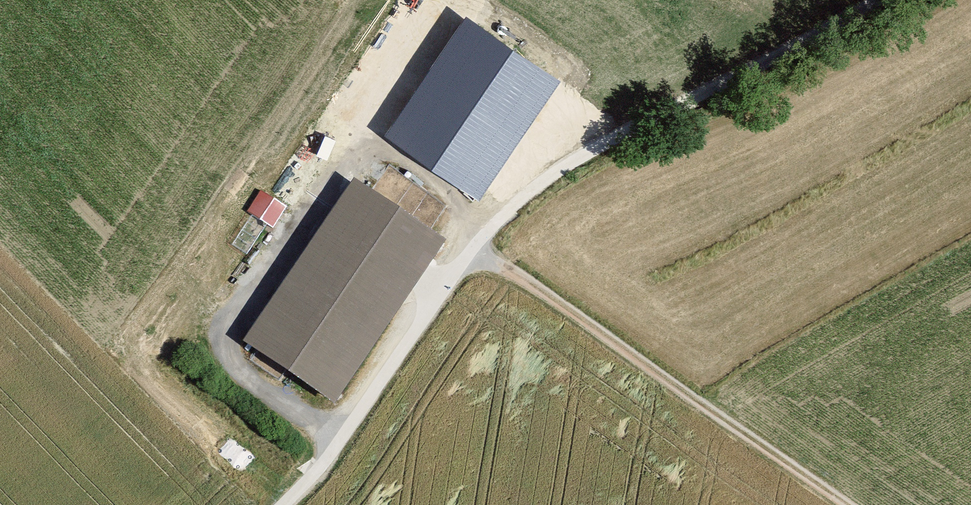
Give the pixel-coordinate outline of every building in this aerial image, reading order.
[(396,112),(411,122),(426,100),(411,90),(396,112)] [(427,102),(412,126),(435,140),(450,116),(427,102)] [(480,137),(460,159),(492,187),(511,166),(480,137)] [(446,250),(356,188),(246,345),(335,408),(446,250)]
